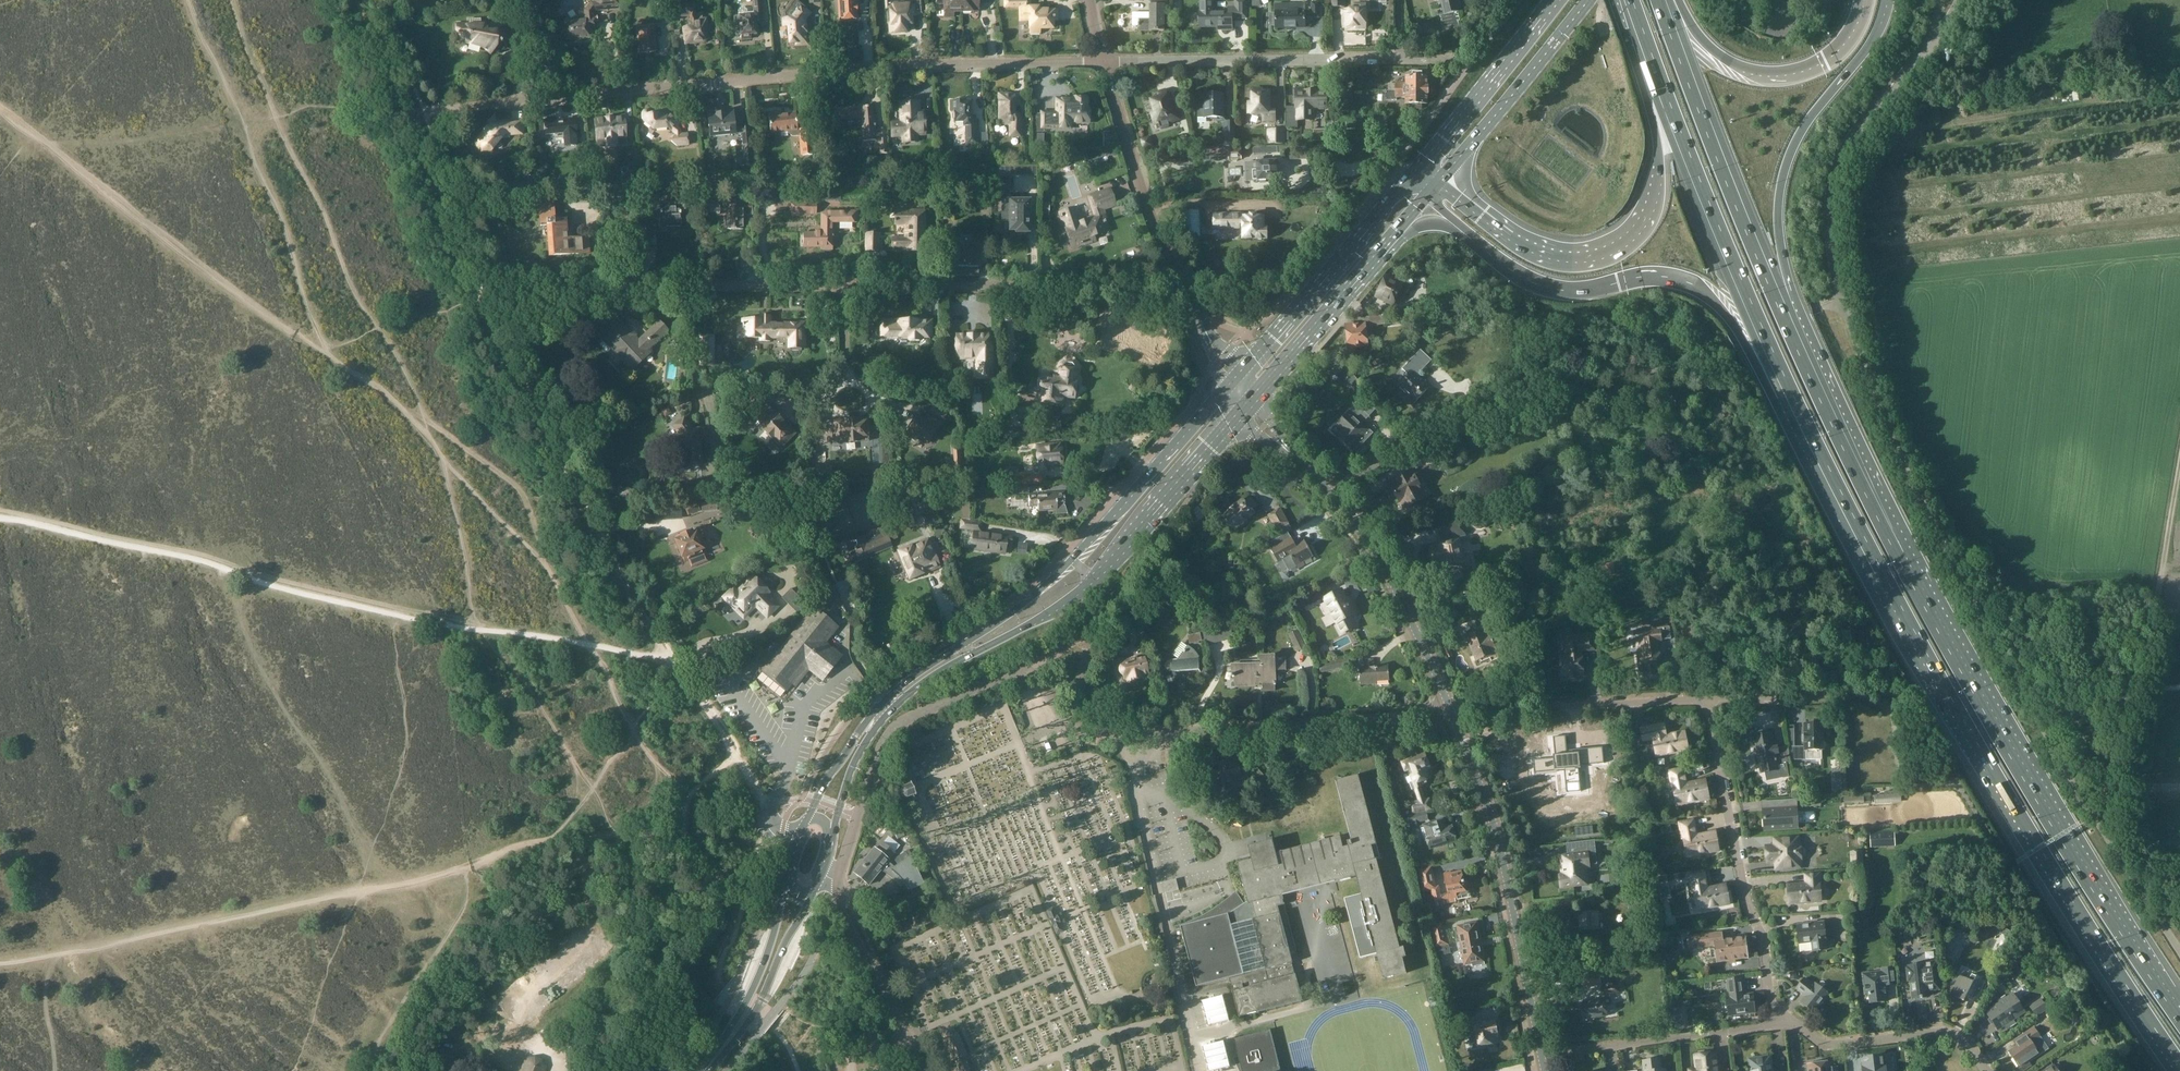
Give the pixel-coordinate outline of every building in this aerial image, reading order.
[(548,0),(549,12),(550,12),(557,11),(557,0),(548,0)] [(559,26),(563,29),(564,41),(592,38),(591,29),(594,28),(594,22),(598,22),(597,16),(593,17),(593,14),(596,11),(622,8),(621,0),(595,0),(595,2),(591,2),(584,11),(584,18),(580,18),(581,21),(572,22),(567,17),(559,26)] [(761,16),(762,16),(760,0),(751,0),(753,13),(747,13),(747,10),(745,8),(740,8),(738,11),(739,16),(734,17),(735,27),(739,27),(741,40),(751,39),(750,35),(755,34),(754,24),(762,23),(761,16)] [(783,18),(784,27),(787,26),(789,43),(796,43),(796,45),(806,44),(804,20),(809,14),(805,10),(807,7),(798,0),(794,0),(789,6),(784,13),(784,18),(783,18)] [(838,9),(839,19),(839,20),(857,19),(856,3),(858,0),(837,0),(838,9)] [(905,32),(904,25),(911,24),(910,17),(917,17),(916,7),(918,6),(917,0),(909,0),(909,1),(903,2),(903,5),(902,5),(901,0),(889,0),(889,6),(891,33),(905,32)] [(936,5),(943,5),(944,18),(954,17),(954,13),(961,13),(961,0),(935,0),(936,5)] [(961,13),(978,13),(978,0),(961,0),(961,13)] [(1004,7),(1004,8),(1020,8),(1020,22),(1030,22),(1030,34),(1039,33),(1039,30),(1052,29),(1052,20),(1053,20),(1053,12),(1039,13),(1039,6),(1031,7),(1030,0),(1004,0),(1004,7)] [(1200,11),(1200,26),(1221,26),(1221,30),(1232,30),(1232,18),(1238,18),(1238,19),(1248,19),(1248,0),(1234,0),(1234,6),(1227,6),(1227,12),(1213,12),(1213,0),(1200,0),(1200,11)] [(1444,14),(1440,15),(1444,32),(1460,28),(1459,22),(1461,18),(1459,11),(1456,0),(1437,0),(1441,3),(1444,14)] [(1276,11),(1276,13),(1276,26),(1276,28),(1306,28),(1306,16),(1313,16),(1313,17),(1321,17),(1320,2),(1313,2),(1313,11),(1306,11),(1306,3),(1275,4),(1275,12),(1276,11)] [(684,28),(685,43),(707,41),(705,19),(697,20),(695,3),(672,5),(673,19),(689,17),(690,27),(684,28)] [(1353,9),(1343,10),(1343,16),(1345,16),(1346,27),(1354,26),(1354,29),(1365,28),(1365,4),(1353,5),(1353,9)] [(1139,26),(1138,31),(1164,31),(1164,5),(1149,5),(1150,13),(1132,13),(1132,26),(1139,26)] [(667,7),(658,8),(660,19),(668,18),(667,7)] [(469,24),(456,25),(456,41),(484,50),(490,55),(501,43),(506,47),(516,36),(527,34),(537,44),(544,37),(533,27),(508,28),(503,34),(500,37),(496,33),(490,33),(490,25),(482,26),(481,18),(469,19),(469,24)] [(652,26),(636,27),(638,53),(656,51),(654,31),(652,31),(652,26)] [(605,73),(597,74),(597,75),(597,84),(608,84),(608,80),(607,76),(607,73),(605,73)] [(1389,91),(1422,92),(1427,92),(1427,78),(1422,78),(1422,73),(1413,73),(1413,77),(1406,77),(1406,84),(1389,84),(1389,91)] [(2092,80),(2093,90),(2105,88),(2104,78),(2092,80)] [(1152,114),(1155,122),(1158,122),(1160,128),(1169,126),(1168,123),(1178,119),(1176,113),(1172,114),(1166,96),(1165,90),(1158,92),(1160,98),(1151,101),(1155,113),(1152,114)] [(1262,114),(1262,120),(1276,120),(1276,110),(1269,110),(1269,93),(1263,93),(1263,90),(1252,91),(1253,102),(1250,102),(1250,114),(1262,114)] [(1286,106),(1286,128),(1298,129),(1298,121),(1315,120),(1315,112),(1315,111),(1316,110),(1328,110),(1328,90),(1296,90),(1296,107),(1293,107),(1293,106),(1286,106)] [(1343,90),(1343,105),(1352,105),(1352,90),(1343,90)] [(1368,95),(1368,90),(1357,90),(1357,98),(1363,98),(1363,95),(1368,95)] [(1427,105),(1427,92),(1422,92),(1389,91),(1385,91),(1385,101),(1397,101),(1397,98),(1406,98),(1406,104),(1412,104),(1412,110),(1422,110),(1422,105),(1427,105)] [(1223,123),(1224,147),(1234,147),(1234,121),(1226,121),(1223,118),(1224,94),(1204,94),(1204,110),(1198,110),(1198,118),(1211,118),(1211,120),(1217,120),(1217,121),(1221,121),(1223,123)] [(1014,95),(999,95),(999,123),(1009,123),(1009,124),(1010,124),(1010,136),(1021,137),(1021,115),(1014,115),(1014,95)] [(1071,124),(1087,124),(1087,119),(1088,119),(1089,109),(1088,109),(1088,98),(1056,98),(1055,112),(1040,111),(1040,115),(1034,115),(1033,132),(1043,132),(1043,129),(1071,130),(1071,124)] [(950,101),(950,111),(953,111),(953,122),(963,122),(963,126),(965,126),(965,137),(966,146),(979,146),(979,137),(979,131),(978,120),(971,120),(970,101),(963,101),(961,99),(957,99),(955,101),(950,101)] [(918,143),(918,135),(924,135),(923,107),(914,107),(913,102),(899,103),(900,122),(890,122),(891,138),(901,137),(902,144),(918,143)] [(862,118),(864,141),(876,140),(873,106),(835,110),(836,121),(862,118)] [(652,115),(650,112),(649,110),(648,110),(647,110),(646,110),(645,110),(643,112),(642,113),(642,116),(641,116),(642,121),(652,130),(667,129),(675,135),(670,141),(677,147),(689,146),(686,133),(681,134),(681,130),(676,126),(679,123),(667,113),(652,115)] [(744,157),(737,158),(737,167),(753,166),(750,127),(733,129),(732,113),(708,115),(710,136),(741,134),(744,157)] [(793,137),(801,136),(803,156),(812,155),(810,129),(798,130),(796,114),(780,115),(780,113),(769,114),(771,133),(789,131),(789,134),(793,137)] [(627,139),(625,116),(593,118),(595,141),(605,141),(605,148),(618,146),(618,140),(627,139)] [(563,134),(564,148),(581,146),(579,131),(575,131),(574,117),(562,118),(562,121),(543,123),(544,136),(563,134)] [(501,139),(508,138),(508,136),(524,134),(523,122),(489,125),(476,141),(475,143),(475,144),(475,145),(476,146),(477,147),(478,148),(479,148),(480,148),(481,153),(490,152),(501,139)] [(877,130),(875,131),(875,132),(876,137),(876,139),(878,139),(878,143),(877,143),(878,148),(879,155),(888,154),(886,129),(877,130)] [(1267,144),(1286,144),(1286,137),(1286,133),(1286,129),(1267,129),(1267,144)] [(1191,148),(1191,137),(1183,137),(1183,148),(1191,148)] [(1251,154),(1270,153),(1270,146),(1250,147),(1251,154)] [(590,161),(589,148),(579,149),(579,155),(577,155),(578,163),(590,161)] [(1211,161),(1232,160),(1233,162),(1237,161),(1238,160),(1242,160),(1241,148),(1211,149),(1211,161)] [(1039,164),(1039,152),(1029,152),(1029,164),(1039,164)] [(1245,162),(1246,181),(1278,180),(1277,160),(1245,162)] [(998,167),(998,176),(1014,176),(1014,167),(998,167)] [(903,169),(893,170),(895,190),(905,190),(903,169)] [(642,183),(622,184),(623,193),(642,192),(642,183)] [(512,201),(540,199),(539,188),(511,191),(512,201)] [(1102,209),(1115,205),(1109,190),(1089,197),(1096,217),(1079,223),(1074,208),(1060,213),(1072,248),(1094,241),(1093,237),(1108,232),(1104,222),(1106,221),(1102,209)] [(648,194),(636,195),(636,206),(637,206),(637,210),(645,210),(645,205),(649,205),(648,201),(655,201),(654,194),(648,194)] [(633,195),(624,195),(625,208),(633,208),(633,195)] [(659,221),(659,228),(681,227),(681,211),(691,210),(691,197),(680,197),(680,196),(674,197),(675,203),(655,204),(655,209),(649,209),(649,218),(657,218),(657,221),(659,221)] [(816,215),(816,198),(791,199),(792,217),(805,217),(809,215),(816,215)] [(552,200),(538,201),(540,227),(547,226),(549,256),(589,253),(588,237),(567,239),(565,221),(554,222),(552,200)] [(726,206),(719,206),(719,216),(724,216),(724,230),(744,230),(744,216),(752,216),(752,211),(752,202),(742,203),(742,206),(737,206),(737,200),(727,200),(726,206)] [(952,220),(952,200),(942,201),(943,220),(952,220)] [(1030,214),(1030,200),(1009,200),(1009,202),(1002,202),(1002,222),(1009,222),(1009,231),(1015,231),(1015,233),(1018,233),(1018,236),(1027,236),(1027,233),(1029,233),(1029,214),(1030,214)] [(1042,205),(1041,216),(1045,216),(1049,216),(1049,213),(1049,203),(1042,202),(1042,205)] [(905,225),(905,238),(892,238),(891,250),(907,251),(907,252),(924,252),(925,211),(911,210),(911,212),(895,212),(894,225),(905,225)] [(833,250),(833,247),(835,246),(835,242),(833,240),(833,223),(859,223),(859,211),(826,212),(826,214),(821,214),(821,229),(815,229),(815,234),(804,234),(804,247),(821,247),(821,251),(833,250)] [(1200,237),(1198,211),(1184,212),(1186,237),(1200,237)] [(1244,213),(1214,213),(1214,229),(1240,229),(1240,228),(1240,225),(1244,225),(1244,228),(1244,240),(1268,240),(1268,227),(1264,227),(1264,216),(1256,216),(1256,214),(1250,214),(1250,216),(1244,216),(1244,213)] [(879,234),(866,233),(865,251),(879,251),(879,234)] [(950,248),(953,251),(953,276),(978,277),(978,266),(979,266),(979,242),(972,242),(972,243),(972,250),(962,249),(962,250),(960,250),(960,245),(957,241),(954,241),(950,245),(950,248)] [(1393,305),(1396,306),(1399,300),(1397,299),(1403,286),(1386,277),(1376,297),(1393,305)] [(1402,311),(1414,310),(1419,309),(1422,309),(1426,309),(1427,309),(1426,301),(1401,304),(1402,311)] [(646,350),(666,331),(658,322),(639,340),(639,339),(637,341),(632,336),(634,335),(627,327),(625,328),(610,312),(592,328),(603,340),(631,370),(649,354),(648,353),(649,353),(646,350)] [(1385,324),(1384,315),(1367,318),(1369,326),(1385,324)] [(760,342),(769,342),(769,339),(790,339),(789,350),(801,350),(801,327),(769,326),(769,316),(760,316),(760,321),(743,321),(743,329),(739,329),(739,339),(760,339),(760,342)] [(931,321),(885,321),(885,337),(910,337),(910,341),(920,341),(920,337),(931,338),(931,321)] [(1366,324),(1346,326),(1349,352),(1358,351),(1357,347),(1369,345),(1366,324)] [(1423,325),(1422,326),(1419,328),(1418,333),(1420,337),(1422,337),(1425,338),(1429,336),(1430,331),(1428,327),(1423,325)] [(989,343),(989,334),(976,335),(976,332),(969,332),(969,335),(956,335),(956,339),(955,340),(955,343),(956,344),(957,348),(955,349),(955,351),(957,352),(957,357),(961,357),(961,359),(977,359),(977,378),(994,378),(993,343),(989,343)] [(713,365),(713,338),(701,338),(701,366),(713,365)] [(1405,401),(1410,406),(1413,406),(1430,387),(1417,375),(1431,359),(1421,349),(1402,369),(1409,376),(1399,386),(1409,396),(1405,401)] [(1074,400),(1074,395),(1078,392),(1079,386),(1076,382),(1077,370),(1074,370),(1074,367),(1072,363),(1066,363),(1063,366),(1062,369),(1059,369),(1058,377),(1054,376),(1053,380),(1038,379),(1037,386),(1029,385),(1028,396),(1036,397),(1035,403),(1063,406),(1064,398),(1074,400)] [(1333,363),(1330,369),(1334,370),(1332,374),(1341,378),(1344,368),(1333,363)] [(727,388),(721,381),(715,387),(722,393),(727,388)] [(745,403),(748,403),(747,397),(745,397),(745,396),(737,395),(736,397),(734,397),(734,403),(736,403),(736,404),(745,404),(745,403)] [(930,411),(944,420),(950,411),(936,401),(930,411)] [(1350,450),(1358,441),(1363,445),(1373,434),(1362,424),(1369,416),(1356,404),(1336,425),(1342,431),(1336,437),(1350,450)] [(767,429),(764,432),(771,439),(774,437),(781,444),(793,432),(764,405),(753,416),(767,429)] [(671,413),(673,412),(669,406),(661,411),(665,417),(672,413),(671,413)] [(1024,429),(1026,408),(1009,406),(1008,427),(1024,429)] [(917,416),(905,433),(916,440),(917,437),(927,443),(940,423),(928,415),(924,421),(917,416)] [(684,417),(671,426),(679,436),(681,457),(682,468),(690,467),(695,466),(699,466),(696,439),(706,438),(705,427),(692,429),(684,417)] [(829,440),(838,440),(839,443),(858,442),(858,438),(868,437),(867,419),(828,422),(829,440)] [(1001,434),(987,435),(988,444),(1002,443),(1001,434)] [(1044,439),(1036,440),(1036,452),(1038,473),(1049,472),(1048,467),(1063,465),(1061,443),(1045,444),(1044,439)] [(1456,447),(1453,441),(1430,455),(1433,461),(1456,447)] [(962,445),(952,446),(954,465),(964,464),(962,445)] [(873,471),(874,480),(889,478),(888,469),(873,471)] [(1414,470),(1390,483),(1404,509),(1427,497),(1418,481),(1418,480),(1416,476),(1414,476),(1414,475),(1416,474),(1414,470)] [(1008,474),(1008,486),(1043,484),(1042,475),(1027,476),(1027,472),(1018,473),(1018,474),(1008,474)] [(1016,497),(1016,495),(1029,494),(1028,485),(1015,486),(1001,487),(1003,498),(1016,497)] [(1056,513),(1066,513),(1067,513),(1064,505),(1063,505),(1063,504),(1064,503),(1063,493),(1028,496),(1029,506),(1037,506),(1038,510),(1056,509),(1056,513)] [(1223,517),(1226,520),(1226,524),(1228,527),(1232,527),(1235,531),(1242,525),(1245,525),(1248,522),(1248,519),(1255,513),(1252,509),(1257,505),(1251,499),(1246,503),(1243,499),(1238,504),(1233,503),(1228,508),(1228,512),(1223,517)] [(702,512),(717,510),(716,502),(701,504),(702,512)] [(699,510),(696,503),(685,508),(687,515),(699,510)] [(1192,512),(1200,521),(1206,516),(1201,510),(1204,507),(1201,504),(1192,512)] [(905,525),(916,521),(912,508),(900,512),(905,525)] [(1289,523),(1281,509),(1268,516),(1276,529),(1289,523)] [(921,514),(926,527),(938,522),(932,510),(921,514)] [(1488,523),(1487,516),(1470,519),(1472,526),(1476,529),(1481,529),(1486,527),(1488,523)] [(980,523),(961,521),(960,528),(979,531),(980,523)] [(1466,535),(1463,521),(1441,526),(1444,540),(1466,535)] [(892,547),(889,542),(898,538),(892,525),(868,535),(846,544),(853,563),(892,547)] [(680,539),(676,541),(679,548),(677,551),(678,554),(681,555),(684,561),(685,563),(688,562),(691,568),(708,561),(705,555),(702,548),(699,540),(705,538),(701,526),(694,529),(679,535),(680,537),(680,539)] [(1011,537),(974,532),(971,548),(1004,552),(1005,543),(1010,544),(1011,537)] [(1288,533),(1269,544),(1271,548),(1279,563),(1283,560),(1289,571),(1297,567),(1298,569),(1304,565),(1302,562),(1313,556),(1304,542),(1296,546),(1291,537),(1290,538),(1288,533)] [(940,568),(934,553),(935,553),(929,538),(912,545),(912,546),(898,552),(909,580),(940,568)] [(1447,569),(1448,573),(1467,569),(1470,566),(1469,559),(1465,557),(1462,557),(1459,542),(1449,545),(1449,543),(1433,546),(1434,552),(1431,552),(1434,568),(1443,566),(1444,570),(1447,569)] [(948,550),(940,553),(943,559),(951,556),(948,550)] [(1539,574),(1532,558),(1522,563),(1530,578),(1539,574)] [(792,578),(801,578),(801,559),(792,559),(792,563),(789,563),(789,570),(792,570),(792,578)] [(1157,565),(1154,569),(1154,574),(1157,577),(1162,576),(1165,573),(1165,568),(1162,565),(1157,565)] [(737,591),(734,587),(724,596),(742,615),(754,602),(766,614),(777,604),(765,591),(766,590),(752,576),(737,591)] [(1309,595),(1304,598),(1309,606),(1325,597),(1333,613),(1338,622),(1343,633),(1355,627),(1349,617),(1358,613),(1350,598),(1347,600),(1342,590),(1330,596),(1329,595),(1325,587),(1317,591),(1309,595)] [(791,589),(782,598),(788,603),(797,594),(791,589)] [(1247,615),(1257,611),(1255,605),(1244,608),(1247,615)] [(796,688),(809,671),(822,682),(843,656),(827,643),(839,627),(813,606),(761,671),(787,692),(792,685),(796,688)] [(1117,618),(1120,626),(1136,621),(1132,609),(1124,612),(1125,615),(1117,618)] [(1482,615),(1484,622),(1498,616),(1496,609),(1495,609),(1482,615)] [(1640,619),(1641,627),(1651,626),(1669,624),(1674,623),(1668,615),(1667,616),(1650,618),(1640,619)] [(1501,624),(1498,616),(1484,622),(1487,630),(1501,624)] [(1200,632),(1201,633),(1203,641),(1204,645),(1234,639),(1233,634),(1231,624),(1206,630),(1200,632)] [(1641,672),(1643,671),(1644,673),(1645,673),(1645,676),(1657,675),(1657,671),(1662,671),(1660,651),(1658,651),(1657,642),(1662,642),(1662,640),(1672,639),(1670,627),(1659,628),(1659,630),(1637,633),(1640,654),(1638,654),(1641,672)] [(901,642),(905,647),(907,652),(927,640),(925,635),(922,630),(901,642)] [(1306,647),(1298,630),(1288,634),(1297,652),(1306,647)] [(1466,637),(1470,645),(1477,662),(1489,657),(1492,664),(1501,660),(1497,652),(1500,651),(1497,643),(1494,644),(1490,634),(1484,637),(1482,631),(1466,637)] [(1188,636),(1190,644),(1203,641),(1201,633),(1188,636)] [(1562,675),(1567,674),(1567,679),(1579,678),(1579,675),(1584,674),(1583,655),(1582,655),(1581,650),(1595,649),(1594,635),(1571,637),(1572,645),(1566,645),(1567,656),(1561,657),(1562,675)] [(1173,675),(1171,676),(1174,684),(1180,682),(1181,683),(1202,674),(1199,669),(1200,669),(1200,658),(1199,658),(1200,657),(1199,656),(1198,654),(1197,652),(1195,650),(1193,649),(1190,647),(1188,646),(1178,659),(1172,660),(1172,661),(1169,661),(1166,663),(1165,665),(1165,668),(1167,670),(1170,671),(1172,671),(1173,675)] [(1261,658),(1261,660),(1262,686),(1263,685),(1263,691),(1276,691),(1275,685),(1276,685),(1276,670),(1286,670),(1286,658),(1276,659),(1276,657),(1261,658)] [(1120,665),(1119,667),(1119,669),(1119,672),(1121,674),(1122,676),(1123,676),(1124,680),(1127,679),(1128,683),(1145,678),(1144,677),(1149,676),(1144,658),(1137,660),(1136,658),(1120,663),(1120,665)] [(1351,665),(1349,658),(1318,666),(1320,673),(1351,665)] [(1233,680),(1235,680),(1235,686),(1262,685),(1262,686),(1261,660),(1253,660),(1253,666),(1233,666),(1233,680)] [(1365,668),(1359,669),(1361,685),(1376,684),(1376,682),(1389,681),(1388,666),(1374,668),(1373,660),(1365,661),(1365,668)] [(1531,692),(1529,685),(1523,687),(1524,694),(1531,692)] [(1806,735),(1804,735),(1805,746),(1795,747),(1794,729),(1787,729),(1789,747),(1791,760),(1822,759),(1823,751),(1824,750),(1826,749),(1827,748),(1827,746),(1827,744),(1826,742),(1825,741),(1824,741),(1822,741),(1821,723),(1806,723),(1806,735)] [(1641,733),(1630,735),(1633,748),(1645,746),(1645,745),(1646,744),(1649,758),(1658,756),(1657,755),(1659,755),(1661,756),(1663,755),(1664,755),(1666,754),(1669,753),(1670,754),(1672,754),(1674,753),(1675,752),(1679,751),(1681,752),(1683,752),(1684,751),(1686,750),(1688,750),(1684,732),(1666,735),(1664,724),(1642,728),(1640,729),(1641,733)] [(1390,732),(1378,733),(1380,741),(1392,740),(1390,732)] [(1772,733),(1753,737),(1756,751),(1758,751),(1762,772),(1765,772),(1767,781),(1789,776),(1789,773),(1787,765),(1790,764),(1788,750),(1788,746),(1778,748),(1778,747),(1775,747),(1772,733)] [(1554,758),(1534,760),(1535,772),(1557,770),(1557,769),(1565,768),(1566,784),(1580,782),(1579,767),(1580,767),(1580,765),(1604,763),(1602,748),(1574,750),(1574,754),(1567,754),(1565,736),(1554,737),(1555,755),(1554,755),(1554,758)] [(1397,758),(1396,752),(1387,754),(1389,760),(1397,758)] [(1410,776),(1413,782),(1410,783),(1412,790),(1415,789),(1419,800),(1412,802),(1414,813),(1415,814),(1422,813),(1427,811),(1428,811),(1425,800),(1426,799),(1421,787),(1423,786),(1421,783),(1431,779),(1428,770),(1431,769),(1426,754),(1410,761),(1409,760),(1402,763),(1406,772),(1409,771),(1411,776),(1410,776)] [(1215,771),(1218,780),(1223,778),(1224,784),(1234,782),(1236,788),(1250,785),(1248,776),(1242,777),(1239,764),(1232,765),(1231,761),(1219,764),(1221,770),(1215,771)] [(1705,800),(1706,799),(1708,798),(1707,796),(1708,794),(1708,792),(1707,791),(1706,790),(1705,781),(1686,784),(1683,766),(1682,766),(1683,769),(1671,771),(1670,769),(1673,787),(1674,787),(1678,804),(1680,804),(1681,804),(1683,804),(1685,804),(1686,803),(1689,802),(1691,802),(1693,802),(1694,802),(1696,801),(1699,800),(1701,800),(1703,800),(1705,800)] [(1266,778),(1257,767),(1251,773),(1260,783),(1266,778)] [(1187,924),(1176,927),(1177,929),(1181,928),(1196,985),(1205,983),(1223,978),(1229,977),(1232,992),(1239,1017),(1239,1019),(1303,1002),(1301,997),(1296,975),(1295,975),(1292,964),(1291,957),(1278,908),(1285,906),(1286,906),(1285,905),(1283,896),(1335,882),(1336,883),(1352,879),(1351,878),(1357,877),(1362,895),(1345,899),(1360,959),(1377,955),(1384,979),(1384,980),(1407,974),(1403,959),(1407,958),(1404,948),(1400,949),(1374,847),(1377,846),(1377,845),(1359,776),(1336,782),(1352,842),(1347,843),(1348,848),(1343,849),(1340,837),(1277,854),(1273,840),(1267,842),(1248,846),(1251,857),(1252,860),(1249,861),(1238,864),(1248,901),(1245,904),(1236,909),(1234,911),(1227,901),(1218,908),(1211,912),(1208,914),(1198,919),(1192,922),(1189,923),(1187,924)] [(911,778),(900,784),(907,802),(919,796),(911,778)] [(1902,802),(1901,794),(1875,795),(1875,804),(1902,802)] [(1766,818),(1764,818),(1764,830),(1797,828),(1797,823),(1804,823),(1804,812),(1796,812),(1796,799),(1779,801),(1779,810),(1766,811),(1766,818)] [(1404,816),(1406,825),(1429,820),(1427,811),(1422,813),(1415,814),(1404,816)] [(897,817),(889,820),(892,827),(899,823),(897,817)] [(1693,818),(1692,818),(1693,821),(1680,823),(1680,821),(1679,821),(1683,839),(1684,839),(1688,856),(1689,856),(1691,856),(1693,856),(1695,856),(1696,855),(1699,854),(1701,854),(1702,854),(1704,854),(1705,853),(1709,852),(1711,852),(1713,852),(1714,852),(1716,851),(1718,850),(1714,832),(1696,836),(1693,818)] [(1425,842),(1427,841),(1430,848),(1456,840),(1452,828),(1447,830),(1444,820),(1424,826),(1420,827),(1425,842)] [(1576,836),(1585,835),(1584,827),(1575,828),(1576,836)] [(901,828),(894,831),(897,839),(904,836),(901,828)] [(1870,832),(1871,848),(1896,846),(1895,831),(1870,832)] [(1802,861),(1801,858),(1804,858),(1806,856),(1807,854),(1807,852),(1806,850),(1805,848),(1803,846),(1801,847),(1801,845),(1798,845),(1798,838),(1774,840),(1775,847),(1766,847),(1767,863),(1776,862),(1776,869),(1800,868),(1799,861),(1802,861)] [(1595,841),(1576,843),(1578,855),(1561,857),(1562,865),(1561,865),(1563,875),(1559,875),(1561,887),(1587,884),(1584,862),(1597,861),(1595,841)] [(922,886),(923,885),(920,879),(911,858),(910,856),(908,857),(905,852),(899,856),(904,862),(895,869),(888,863),(888,862),(889,861),(888,861),(894,854),(883,844),(877,851),(874,849),(853,873),(857,876),(868,886),(880,871),(886,875),(891,878),(896,883),(900,888),(904,886),(907,892),(908,892),(907,891),(922,885),(922,886)] [(1661,848),(1659,851),(1660,855),(1663,857),(1666,856),(1669,853),(1668,849),(1665,847),(1661,848)] [(1863,850),(1850,851),(1851,866),(1864,865),(1863,850)] [(1457,899),(1471,896),(1468,882),(1464,883),(1462,872),(1444,876),(1448,894),(1440,895),(1438,888),(1437,888),(1432,866),(1417,870),(1422,893),(1433,891),(1436,905),(1458,900),(1457,899)] [(1715,907),(1720,906),(1721,906),(1723,906),(1725,906),(1726,905),(1728,904),(1728,902),(1728,900),(1728,899),(1727,897),(1726,896),(1724,886),(1706,890),(1703,872),(1702,872),(1703,874),(1691,877),(1690,874),(1693,893),(1694,892),(1696,901),(1696,903),(1696,905),(1696,906),(1697,908),(1698,910),(1700,910),(1701,910),(1703,910),(1705,909),(1706,908),(1709,908),(1711,908),(1713,908),(1714,908),(1715,907)] [(1806,875),(1805,875),(1806,885),(1788,886),(1788,895),(1788,897),(1788,898),(1788,900),(1789,902),(1789,904),(1791,904),(1793,904),(1794,905),(1796,904),(1798,903),(1802,903),(1803,904),(1805,904),(1807,903),(1808,903),(1811,902),(1813,903),(1815,903),(1816,903),(1818,902),(1820,902),(1818,884),(1820,884),(1819,874),(1818,874),(1818,875),(1806,876),(1806,875)] [(1179,890),(1177,879),(1164,883),(1166,893),(1179,890)] [(1575,906),(1574,899),(1561,900),(1562,908),(1575,906)] [(1052,908),(1045,910),(1049,919),(1052,926),(1056,935),(1062,932),(1063,931),(1060,923),(1057,915),(1056,916),(1053,907),(1052,908)] [(1599,912),(1592,913),(1592,912),(1591,911),(1587,911),(1586,913),(1579,914),(1581,931),(1599,929),(1598,922),(1600,922),(1599,912)] [(876,913),(865,918),(869,925),(879,920),(876,913)] [(1444,922),(1430,925),(1429,925),(1435,949),(1450,945),(1444,922)] [(1823,922),(1796,925),(1798,945),(1812,943),(1812,952),(1816,951),(1825,950),(1824,941),(1825,941),(1823,922)] [(1476,923),(1458,927),(1465,965),(1484,962),(1476,923)] [(874,929),(877,933),(877,934),(884,928),(881,924),(874,929)] [(1722,932),(1687,937),(1689,950),(1714,947),(1714,949),(1710,949),(1711,959),(1715,958),(1716,963),(1730,961),(1730,965),(1736,964),(1736,961),(1748,959),(1748,955),(1749,955),(1748,941),(1746,941),(1745,937),(1723,940),(1722,932)] [(2029,943),(2024,935),(2015,941),(2020,948),(2029,943)] [(2010,969),(2017,967),(2012,959),(2006,962),(2010,969)] [(2044,963),(2051,974),(2054,971),(2057,969),(2050,959),(2047,961),(2044,963)] [(1941,991),(1937,960),(1916,963),(1916,964),(1908,965),(1908,967),(1906,967),(1907,982),(1909,982),(1912,999),(1929,997),(1929,992),(1941,991)] [(1862,973),(1864,994),(1868,994),(1869,1003),(1887,1001),(1885,986),(1897,985),(1895,968),(1881,969),(1881,970),(1862,973)] [(1605,1000),(1581,1005),(1583,1011),(1586,1010),(1588,1019),(1608,1015),(1606,1005),(1612,1004),(1610,995),(1620,992),(1618,985),(1617,985),(1617,983),(1622,982),(1620,973),(1600,977),(1602,986),(1602,985),(1603,987),(1600,987),(1602,996),(1604,996),(1605,1000)] [(1952,984),(1955,985),(1951,994),(1964,1001),(1967,995),(1978,1001),(1987,982),(1976,976),(1976,977),(1972,974),(1969,980),(1960,976),(1959,977),(1956,975),(1952,984)] [(1815,1014),(1830,994),(1815,982),(1814,984),(1805,977),(1795,989),(1804,996),(1800,1002),(1815,1014)] [(1726,998),(1729,1021),(1730,1021),(1729,1017),(1754,1014),(1754,1018),(1755,1017),(1752,995),(1744,996),(1741,979),(1726,981),(1728,998),(1726,998)] [(1985,1012),(1998,1030),(2005,1026),(2007,1030),(2017,1023),(2014,1019),(2023,1014),(2015,1003),(2019,1000),(2013,992),(2006,998),(2004,995),(1997,1000),(1999,1003),(1985,1012)] [(1222,997),(1200,1002),(1207,1027),(1228,1021),(1222,997)] [(2036,1017),(2048,1009),(2041,998),(2029,1006),(2036,1017)] [(1451,1012),(1462,1010),(1464,1009),(1463,1002),(1450,1005),(1451,1012)] [(2046,1012),(2047,1013),(2050,1017),(2057,1012),(2060,1011),(2056,1005),(2053,1007),(2046,1012)] [(1476,1015),(1474,1007),(1464,1009),(1462,1010),(1463,1017),(1476,1015)] [(1475,1028),(1469,1029),(1470,1037),(1473,1036),(1475,1048),(1479,1047),(1479,1046),(1497,1043),(1496,1038),(1498,1038),(1497,1033),(1498,1029),(1497,1027),(1495,1025),(1495,1021),(1482,1023),(1481,1020),(1474,1021),(1475,1028)] [(2017,1047),(2009,1052),(2020,1068),(2022,1067),(2024,1070),(2032,1065),(2030,1062),(2041,1055),(2049,1049),(2043,1040),(2034,1027),(2013,1041),(2017,1047)] [(953,1028),(941,1033),(944,1040),(942,1040),(951,1062),(955,1060),(958,1067),(960,1070),(969,1070),(968,1069),(966,1063),(965,1063),(962,1057),(967,1055),(957,1034),(955,1035),(953,1028)] [(1234,1039),(1242,1070),(1281,1070),(1271,1030),(1234,1039)] [(1224,1041),(1203,1047),(1209,1070),(1213,1070),(1230,1067),(1224,1041)] [(513,1054),(496,1044),(492,1052),(509,1061),(513,1054)] [(439,1048),(434,1063),(442,1065),(447,1051),(439,1048)] [(1716,1053),(1695,1055),(1696,1069),(1689,1070),(1718,1070),(1716,1053)] [(526,1058),(520,1070),(546,1070),(548,1068),(542,1060),(534,1056),(526,1058)] [(1862,1063),(1863,1070),(1888,1070),(1887,1058),(1883,1058),(1883,1056),(1869,1057),(1870,1063),(1862,1063)] [(1770,1057),(1750,1060),(1751,1070),(1772,1070),(1770,1057)] [(1667,1068),(1662,1069),(1661,1058),(1641,1060),(1643,1070),(1667,1070),(1667,1068)] [(1831,1062),(1807,1065),(1808,1070),(1832,1070),(1831,1062)]
